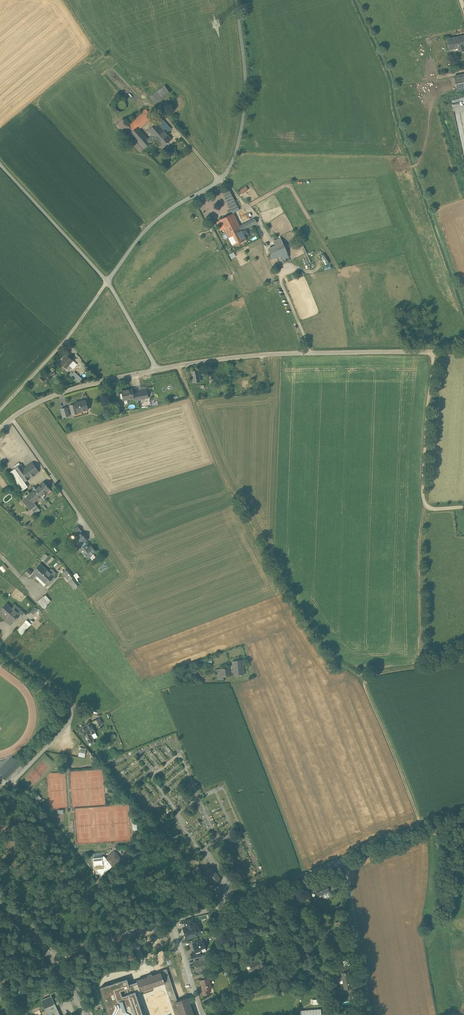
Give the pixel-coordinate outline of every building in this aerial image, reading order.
[(447,39),(449,50),(449,48),(458,47),(459,51),(463,50),(463,48),(463,46),(463,45),(463,36),(447,39)] [(454,76),(458,91),(463,90),(463,74),(454,76)] [(163,86),(148,97),(154,104),(169,93),(163,86)] [(147,139),(136,127),(137,126),(139,128),(142,126),(149,119),(152,117),(145,109),(127,126),(121,119),(115,125),(127,138),(139,152),(150,143),(147,139)] [(168,127),(161,119),(156,123),(165,133),(169,130),(167,128),(168,127)] [(165,133),(156,123),(147,131),(151,135),(154,139),(156,141),(165,133)] [(165,133),(156,141),(162,147),(171,139),(165,133)] [(243,194),(249,190),(247,185),(240,190),(243,194)] [(234,200),(229,190),(223,193),(228,203),(234,200)] [(239,210),(234,200),(228,203),(231,209),(233,213),(239,210)] [(230,214),(219,220),(220,220),(223,226),(236,219),(233,213),(230,214)] [(255,218),(239,226),(242,230),(257,223),(255,218)] [(236,219),(223,226),(224,229),(233,246),(246,239),(242,230),(239,226),(236,219)] [(275,246),(268,249),(271,255),(272,258),(287,252),(283,243),(275,246)] [(67,355),(60,363),(66,368),(69,365),(73,361),(67,355)] [(198,369),(191,371),(193,383),(200,381),(198,369)] [(132,389),(122,391),(122,392),(123,400),(134,398),(133,393),(132,389)] [(146,391),(138,392),(140,399),(146,398),(148,398),(146,391)] [(86,400),(75,403),(75,404),(78,412),(88,410),(87,406),(86,400)] [(75,404),(70,405),(70,406),(72,415),(78,413),(78,412),(75,404)] [(67,407),(61,409),(63,417),(69,416),(67,407)] [(0,443),(0,446),(2,449),(13,442),(10,437),(0,443)] [(39,471),(32,462),(24,468),(31,478),(39,471)] [(24,468),(21,464),(15,469),(24,482),(31,478),(24,468)] [(24,482),(15,469),(9,474),(20,491),(27,486),(24,482)] [(44,482),(36,488),(42,495),(49,489),(44,482)] [(42,495),(36,488),(28,495),(33,502),(42,495)] [(33,502),(28,495),(22,500),(30,510),(35,505),(33,502)] [(81,533),(73,539),(80,548),(86,544),(87,543),(85,541),(83,543),(80,539),(82,537),(84,536),(81,533)] [(80,548),(83,553),(84,552),(88,549),(85,545),(86,544),(80,548)] [(88,549),(84,552),(88,558),(89,558),(88,557),(91,554),(92,556),(91,555),(96,551),(93,548),(91,546),(88,549)] [(4,563),(2,565),(0,566),(0,567),(0,568),(13,583),(17,579),(4,563)] [(48,571),(41,564),(33,572),(34,572),(38,575),(46,584),(54,576),(48,571)] [(66,569),(62,573),(69,581),(73,578),(66,569)] [(33,572),(29,576),(33,580),(38,575),(34,572),(33,572)] [(49,602),(43,596),(43,597),(38,601),(37,601),(43,608),(49,602)] [(6,603),(0,610),(0,611),(12,622),(19,614),(12,608),(6,603)] [(22,611),(15,605),(12,608),(19,614),(22,611)] [(24,622),(17,631),(22,634),(26,630),(29,626),(24,622)] [(243,660),(232,661),(234,675),(244,674),(243,660)] [(224,676),(231,675),(230,668),(217,669),(218,680),(224,679),(224,676)] [(91,723),(81,728),(81,729),(84,733),(88,742),(90,741),(93,740),(90,734),(95,732),(91,723)] [(0,769),(0,772),(6,778),(19,765),(12,757),(0,769)] [(106,858),(104,856),(102,857),(93,858),(94,869),(96,869),(96,874),(99,873),(101,875),(121,859),(114,851),(106,858)] [(212,881),(214,884),(221,878),(212,867),(204,873),(198,866),(193,869),(200,877),(201,876),(207,884),(212,881)] [(330,881),(321,884),(321,885),(317,887),(316,886),(315,886),(316,889),(319,896),(319,895),(320,897),(323,896),(322,894),(330,891),(328,887),(332,886),(330,881)] [(312,888),(307,883),(304,885),(308,889),(307,889),(309,893),(316,889),(315,886),(312,888)] [(300,916),(295,907),(290,909),(291,911),(293,914),(296,919),(300,916)] [(193,918),(184,921),(186,927),(194,924),(193,918)] [(186,927),(183,927),(187,938),(199,934),(196,923),(194,924),(186,927)] [(339,931),(327,933),(329,944),(329,943),(329,942),(333,941),(333,943),(333,942),(341,941),(339,931)] [(203,940),(193,943),(196,952),(196,953),(200,952),(202,951),(202,949),(205,948),(203,940)] [(260,958),(253,960),(252,957),(248,959),(249,962),(250,964),(249,964),(252,969),(253,970),(263,966),(260,958)] [(199,960),(194,962),(196,971),(207,967),(205,960),(204,958),(199,960)] [(163,985),(165,984),(170,983),(165,970),(161,972),(163,977),(165,982),(164,983),(164,982),(140,990),(142,996),(154,992),(152,988),(163,985)] [(348,971),(339,972),(339,973),(340,975),(341,980),(343,979),(349,978),(349,974),(348,971)] [(160,972),(137,980),(137,979),(137,980),(137,981),(140,988),(140,990),(164,982),(164,983),(165,982),(163,977),(161,972),(160,972)] [(101,985),(111,1014),(144,1014),(135,989),(140,988),(137,981),(130,984),(127,976),(101,985)] [(209,978),(200,980),(201,982),(203,987),(202,988),(204,995),(209,993),(208,989),(212,988),(209,978)] [(349,978),(343,979),(344,989),(353,987),(352,978),(349,978)] [(170,983),(165,984),(175,1014),(180,1014),(176,1001),(170,983)] [(51,995),(42,999),(42,1000),(42,1001),(48,1014),(60,1014),(51,995)] [(176,1001),(180,1014),(193,1014),(187,997),(188,997),(176,1001)] [(359,999),(352,1000),(353,1007),(360,1006),(359,999)]
